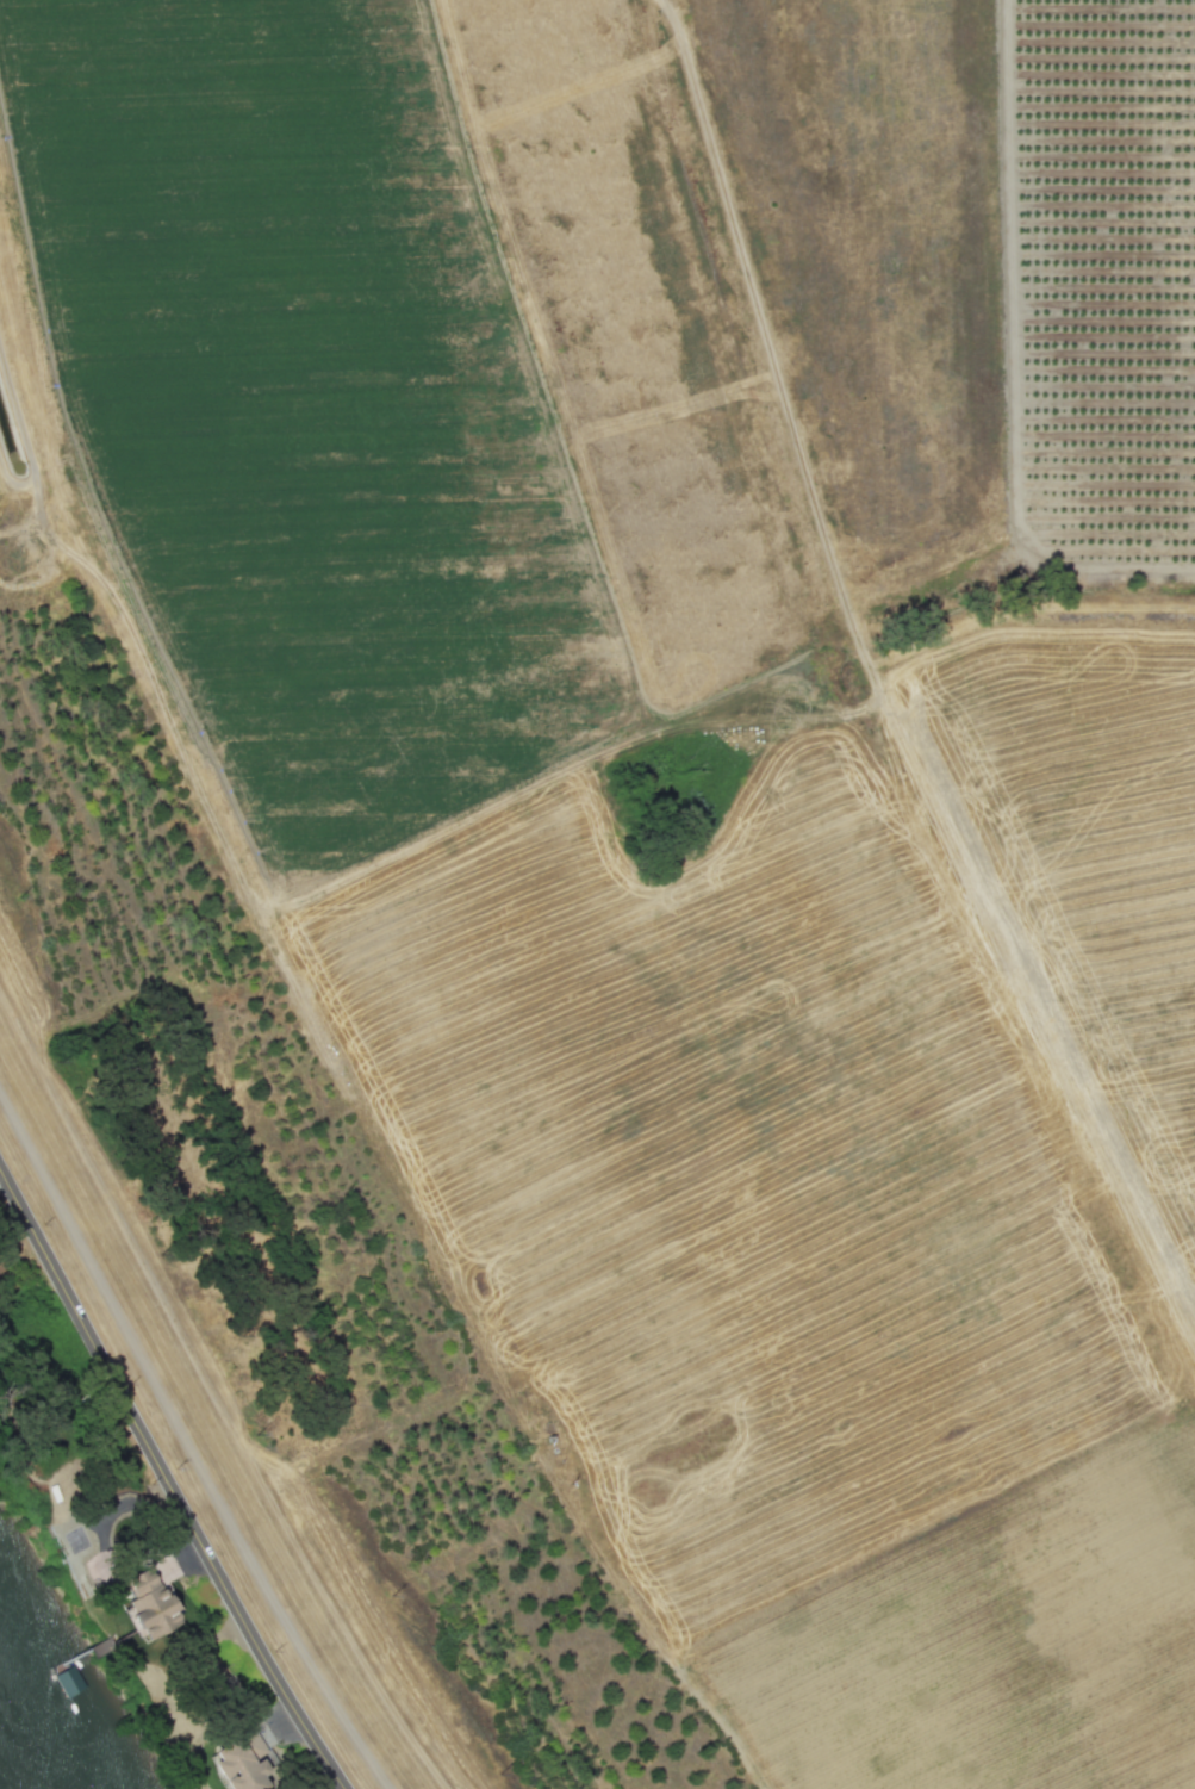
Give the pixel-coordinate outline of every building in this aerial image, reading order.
[(62,1700),(81,1690),(68,1667),(49,1678),(62,1700)] [(227,1788),(261,1788),(266,1787),(253,1758),(264,1752),(261,1743),(270,1739),(263,1725),(208,1748),(227,1788)]
